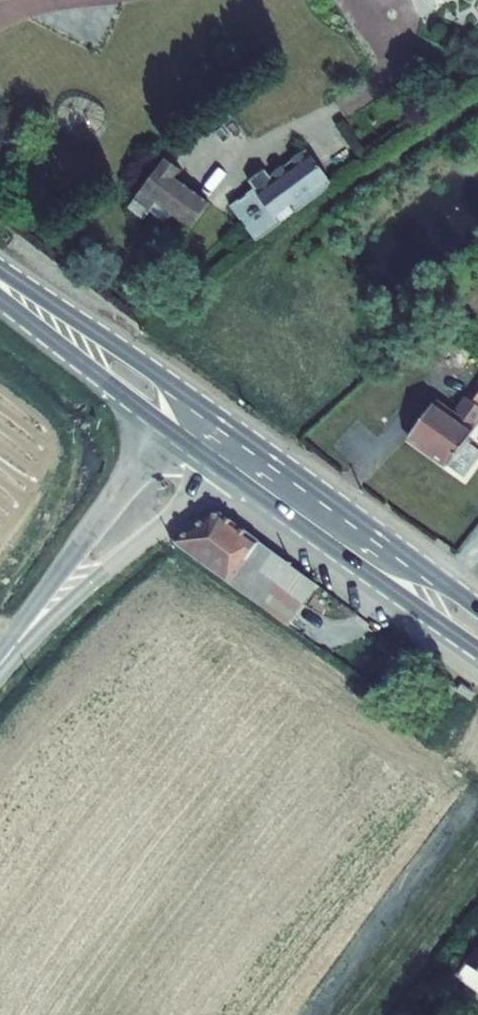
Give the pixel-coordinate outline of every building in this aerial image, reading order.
[(311,143),(237,197),(261,228),(334,173),(311,143)] [(174,169),(179,163),(163,151),(135,191),(189,224),(210,194),(174,169)] [(476,417),(473,415),(459,432),(438,418),(413,452),(453,481),(473,454),(477,447),(477,414),(476,417)] [(453,481),(471,495),(477,486),(477,458),(473,454),(453,481)] [(215,511),(171,542),(289,626),(319,590),(215,511)] [(437,691),(450,700),(457,690),(444,682),(437,691)]
